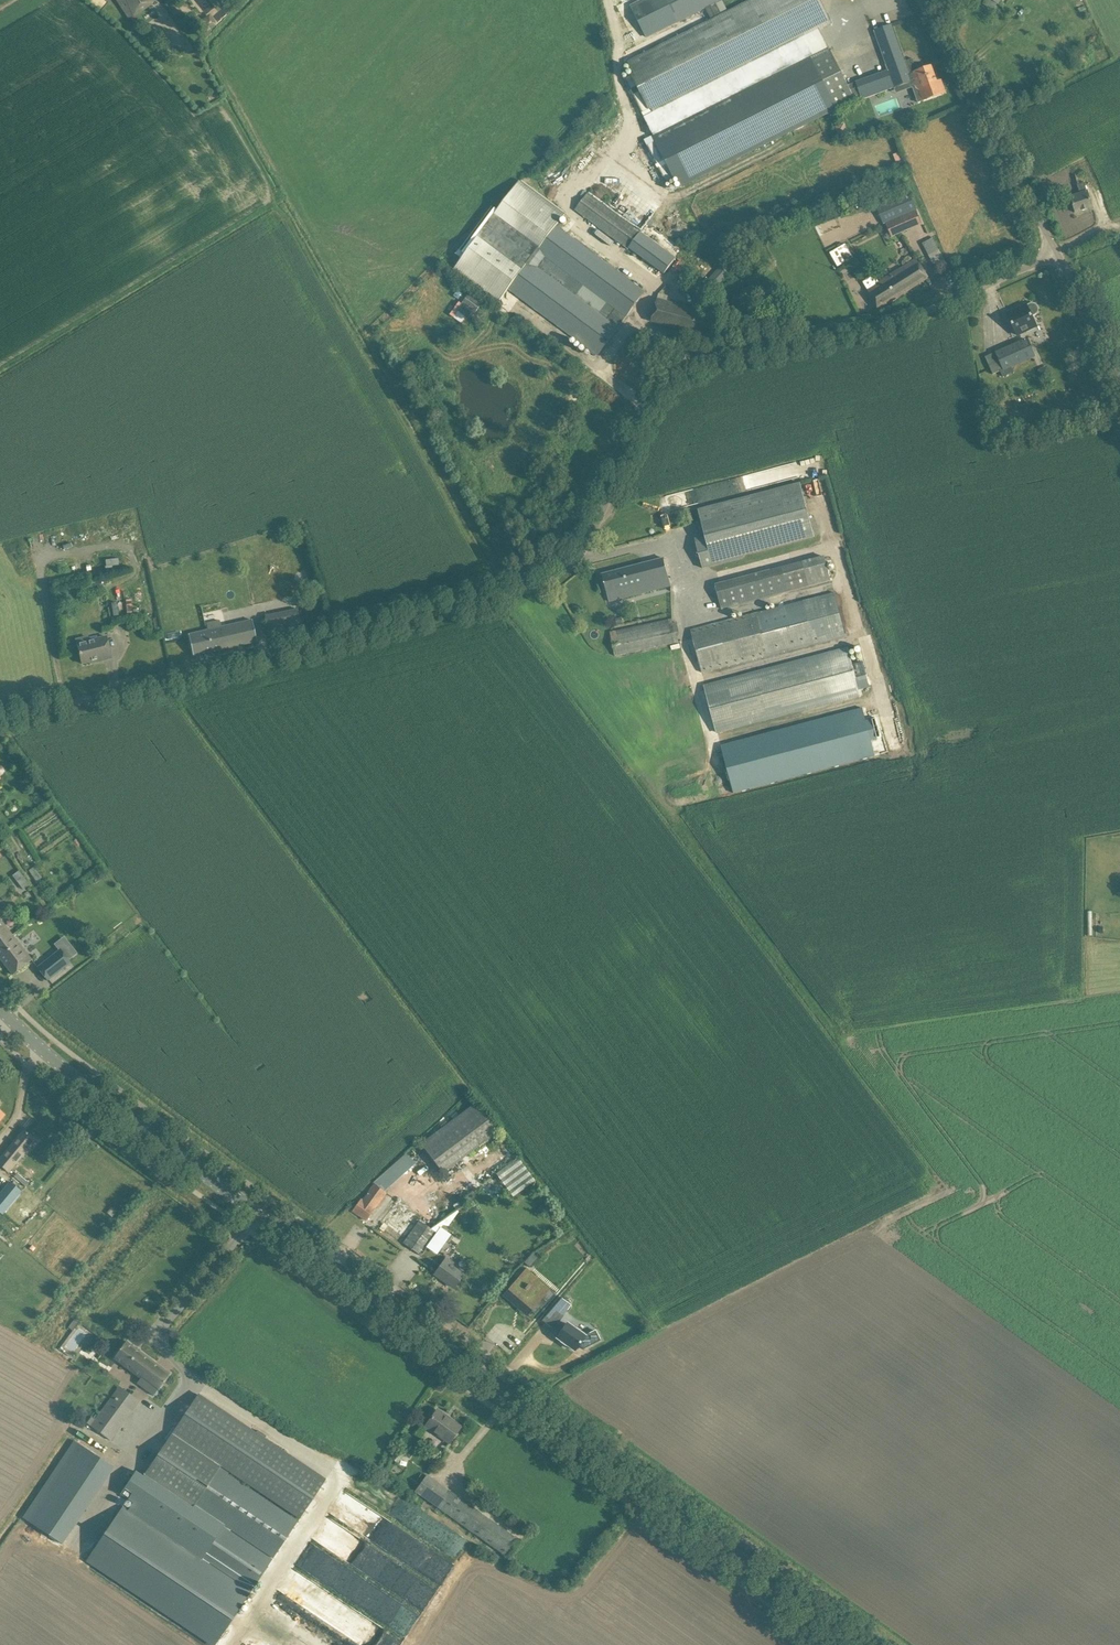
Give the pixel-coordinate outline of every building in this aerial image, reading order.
[(128,18),(156,0),(116,0),(128,18)] [(624,78),(645,118),(645,117),(799,40),(832,24),(821,0),(752,0),(628,62),(634,74),(624,78)] [(678,22),(722,0),(667,0),(678,22)] [(1001,0),(984,0),(984,1),(996,8),(1001,0)] [(203,19),(211,29),(219,23),(211,13),(203,19)] [(893,24),(874,31),(891,79),(880,83),(884,92),(916,81),(919,89),(923,88),(924,90),(927,99),(945,93),(941,80),(937,82),(931,66),(917,71),(913,58),(906,61),(893,24)] [(655,136),(645,141),(667,184),(679,178),(684,188),(856,100),(829,48),(808,58),(655,136)] [(1077,185),(1078,185),(1081,195),(1071,198),(1076,213),(1093,207),(1085,183),(1110,175),(1104,156),(1071,166),(1077,185)] [(644,291),(556,226),(565,213),(521,180),(454,270),(498,303),(508,289),(598,355),(644,291)] [(909,191),(876,205),(882,218),(902,209),(904,214),(885,222),(891,237),(923,224),(909,191)] [(677,258),(641,231),(640,231),(588,193),(575,210),(628,249),(630,246),(665,273),(677,258)] [(934,263),(943,259),(934,238),(924,242),(934,263)] [(845,262),(853,257),(846,244),(838,248),(845,262)] [(928,278),(923,269),(916,258),(879,281),(875,275),(864,282),(868,288),(866,289),(879,310),(928,278)] [(709,279),(697,291),(705,300),(730,275),(721,266),(718,269),(715,267),(706,276),(709,279)] [(718,316),(668,303),(670,296),(659,293),(657,300),(652,322),(712,337),(718,316)] [(1032,316),(1035,315),(1036,314),(1037,313),(1038,313),(1038,312),(1038,311),(1039,310),(1039,308),(1038,308),(1038,307),(1038,306),(1037,305),(1036,304),(1035,304),(1034,303),(1033,303),(1032,303),(1031,303),(1031,304),(1027,305),(1027,304),(1018,308),(1019,310),(1008,315),(1016,332),(1024,329),(1025,331),(1037,326),(1032,316)] [(1034,356),(1031,349),(1026,339),(996,352),(986,357),(994,374),(1001,371),(1003,377),(1014,372),(1012,366),(1034,356)] [(703,569),(745,559),(744,557),(815,538),(800,482),(698,509),(705,537),(695,540),(703,569)] [(121,552),(111,553),(113,566),(123,565),(121,552)] [(762,571),(715,583),(720,605),(722,608),(831,580),(825,555),(762,571)] [(85,557),(70,561),(74,576),(89,572),(85,557)] [(602,574),(607,593),(622,589),(624,598),(671,586),(664,558),(602,574)] [(845,635),(834,592),(690,629),(702,672),(845,635)] [(289,612),(266,616),(269,635),(293,631),(289,612)] [(681,640),(678,623),(673,624),(672,619),(610,632),(615,655),(681,640)] [(257,642),(255,631),(252,620),(218,628),(216,622),(204,625),(205,631),(189,635),(194,656),(257,642)] [(112,658),(109,647),(107,637),(77,644),(79,653),(82,664),(97,660),(97,661),(112,658)] [(848,647),(704,685),(717,734),(861,696),(848,647)] [(874,756),(862,709),(720,746),(733,794),(874,756)] [(34,866),(28,871),(36,881),(42,877),(34,866)] [(23,870),(11,874),(17,891),(29,887),(23,870)] [(13,934),(0,917),(0,945),(13,934)] [(57,928),(69,943),(82,932),(70,917),(57,928)] [(33,960),(13,934),(0,945),(0,958),(13,975),(22,968),(33,960)] [(37,968),(48,980),(71,962),(69,960),(77,953),(69,943),(61,949),(59,950),(37,968)] [(476,1102),(421,1143),(443,1173),(498,1132),(476,1102)] [(0,1159),(0,1165),(9,1172),(12,1168),(29,1148),(36,1140),(24,1130),(0,1159)] [(406,1152),(377,1180),(387,1191),(417,1162),(406,1152)] [(514,1196),(537,1181),(521,1157),(498,1172),(514,1196)] [(22,1191),(10,1181),(0,1193),(0,1212),(3,1214),(22,1191)] [(386,1193),(376,1186),(374,1184),(362,1200),(361,1199),(352,1211),(366,1221),(386,1193)] [(420,1255),(427,1246),(436,1233),(419,1221),(403,1243),(420,1255)] [(532,1253),(524,1263),(530,1267),(538,1258),(532,1253)] [(454,1288),(460,1279),(463,1275),(451,1266),(453,1263),(446,1258),(435,1274),(454,1288)] [(528,1269),(504,1296),(514,1305),(521,1296),(524,1298),(521,1302),(530,1311),(535,1314),(543,1304),(538,1299),(546,1290),(538,1283),(539,1281),(527,1271),(528,1269)] [(562,1298),(541,1321),(542,1321),(543,1321),(553,1329),(554,1330),(571,1305),(562,1299),(562,1298)] [(74,1319),(68,1327),(73,1331),(79,1322),(74,1319)] [(585,1336),(584,1335),(585,1334),(577,1329),(577,1330),(567,1324),(557,1338),(562,1341),(561,1342),(566,1346),(567,1345),(575,1351),(579,1346),(583,1349),(584,1350),(601,1340),(596,1330),(585,1336)] [(153,1396),(170,1374),(127,1341),(113,1359),(140,1379),(137,1383),(153,1396)] [(319,1490),(325,1480),(198,1395),(151,1465),(124,1505),(195,1552),(194,1553),(123,1506),(87,1560),(214,1644),(215,1644),(319,1490)] [(96,1429),(110,1440),(132,1410),(129,1408),(113,1396),(95,1420),(92,1417),(87,1423),(96,1429)] [(449,1444),(454,1436),(461,1427),(451,1420),(449,1421),(436,1412),(427,1425),(424,1422),(416,1432),(421,1436),(427,1428),(449,1444)] [(74,1440),(23,1516),(62,1543),(114,1467),(74,1440)] [(398,1463),(405,1453),(398,1448),(390,1458),(398,1463)] [(507,1560),(520,1543),(520,1542),(427,1474),(415,1492),(437,1508),(507,1560)] [(298,1621),(302,1614),(286,1607),(283,1615),(298,1621)]
